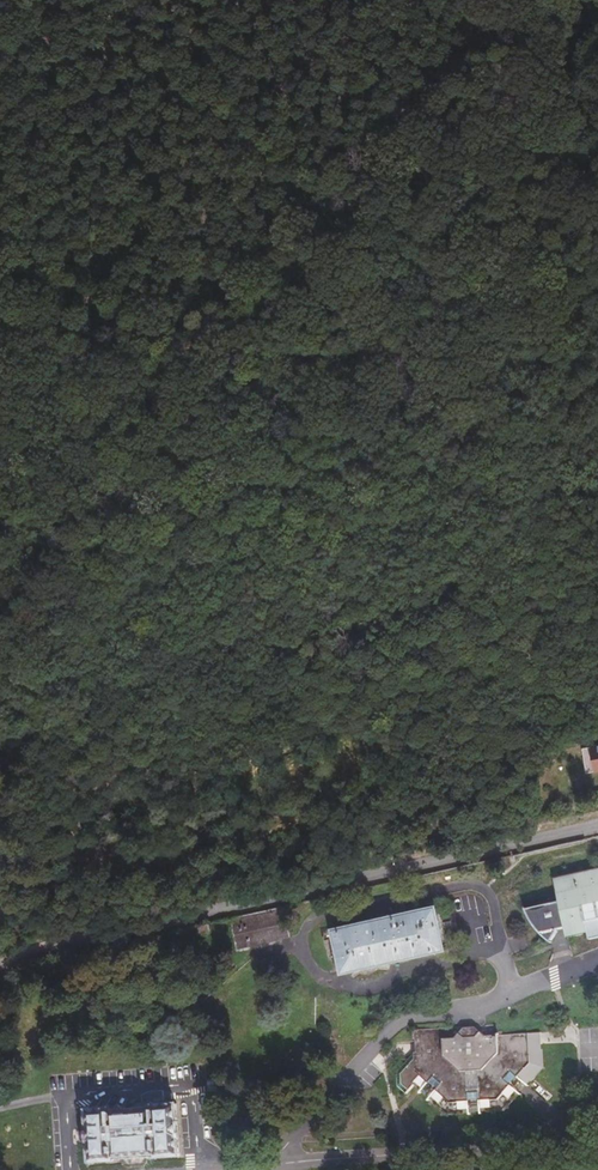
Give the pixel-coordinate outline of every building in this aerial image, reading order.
[(564,739),(565,747),(582,744),(581,736),(564,739)] [(590,747),(594,770),(597,769),(597,745),(590,747)] [(557,884),(562,905),(527,913),(533,925),(540,937),(550,944),(554,947),(563,934),(571,932),(572,942),(591,937),(592,944),(597,942),(597,874),(557,884)] [(289,932),(283,905),(233,917),(239,943),(289,932)] [(342,969),(444,946),(435,906),(334,929),(332,923),(319,926),(320,938),(335,935),(342,969)] [(211,922),(199,924),(200,931),(205,935),(212,933),(214,928),(211,922)] [(494,1023),(409,1029),(411,1047),(413,1070),(418,1076),(411,1083),(445,1111),(502,1108),(519,1088),(538,1066),(536,1040),(536,1030),(495,1033),(494,1023)] [(177,1159),(173,1106),(151,1108),(151,1112),(107,1115),(106,1111),(83,1113),(87,1165),(112,1164),(112,1161),(118,1161),(122,1168),(143,1167),(146,1159),(155,1158),(155,1161),(177,1159)]
